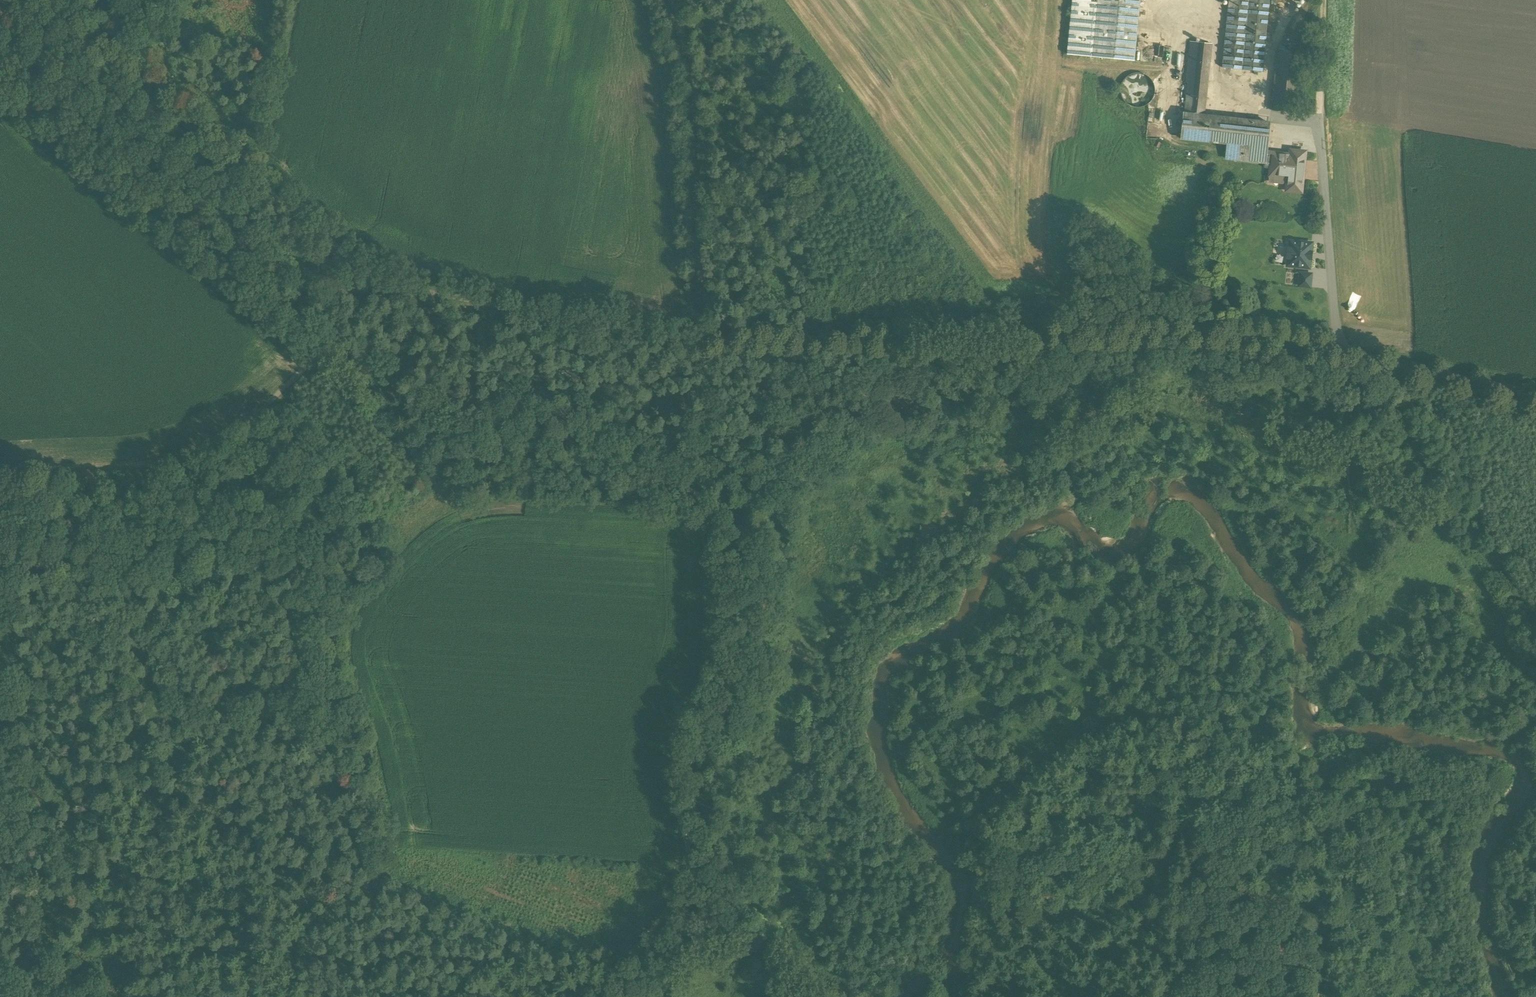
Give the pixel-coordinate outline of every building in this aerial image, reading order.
[(1066,54),(1134,61),(1140,0),(1072,0),(1066,54)] [(1222,68),(1263,72),(1270,0),(1229,0),(1222,68)] [(1303,51),(1279,48),(1274,106),(1297,108),(1303,51)] [(1214,51),(1192,49),(1184,142),(1249,147),(1247,168),(1266,170),(1268,153),(1269,123),(1208,118),(1214,51)] [(1147,78),(1139,75),(1134,75),(1130,76),(1125,80),(1123,83),(1121,89),(1121,94),(1122,99),(1124,102),(1129,106),(1133,108),(1139,109),(1143,108),(1148,105),(1151,102),(1154,94),(1154,88),(1151,82),(1147,78)] [(1312,151),(1288,148),(1287,155),(1268,153),(1266,170),(1265,184),(1284,186),(1283,198),(1306,201),(1312,151)] [(1313,241),(1288,239),(1285,267),(1310,270),(1313,241)] [(1311,289),(1312,273),(1299,272),(1297,288),(1311,289)]
